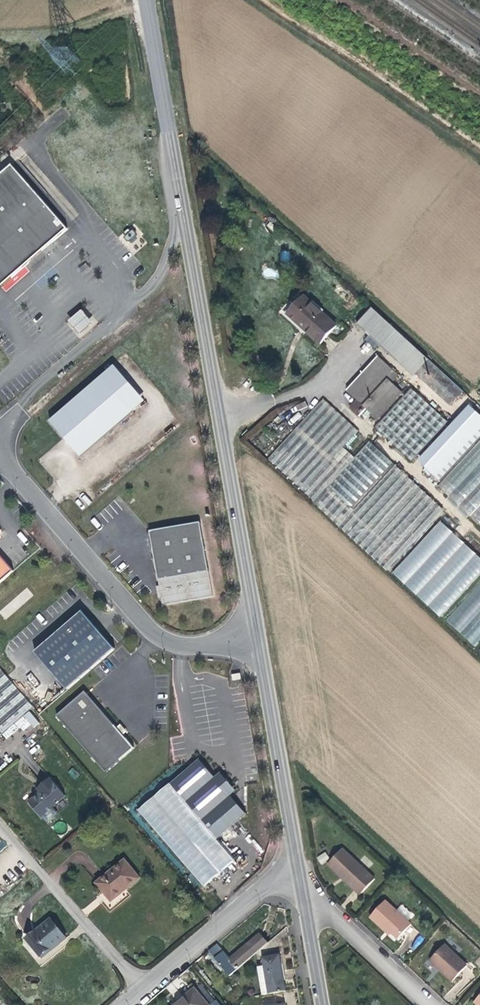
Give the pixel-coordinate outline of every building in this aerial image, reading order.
[(1,287),(67,229),(12,165),(0,176),(0,286),(1,287)] [(135,240),(134,230),(124,230),(124,241),(135,240)] [(57,274),(50,280),(54,284),(61,278),(57,274)] [(336,326),(303,297),(287,316),(320,344),(336,326)] [(426,358),(372,308),(357,324),(412,374),(426,358)] [(69,322),(80,335),(93,324),(82,310),(69,322)] [(113,366),(101,377),(132,412),(144,401),(113,366)] [(391,369),(361,404),(367,410),(398,374),(391,369)] [(132,412),(101,377),(50,421),(80,457),(132,412)] [(397,387),(367,422),(373,428),(403,392),(397,387)] [(412,462),(449,422),(410,388),(374,428),(412,462)] [(267,458),(386,570),(444,510),(368,439),(353,454),(347,448),(361,433),(323,397),(276,447),(273,447),(272,438),(269,434),(272,431),(272,409),(252,430),(248,430),(240,439),(257,455),(257,458),(267,458)] [(367,410),(361,404),(358,402),(350,410),(360,418),(367,410)] [(467,403),(464,407),(465,455),(436,487),(479,526),(479,415),(467,403)] [(391,573),(440,617),(479,574),(479,557),(440,520),(391,573)] [(200,522),(150,531),(159,586),(161,598),(163,604),(213,596),(200,522)] [(14,571),(0,555),(0,583),(14,571)] [(474,646),(479,640),(479,582),(445,620),(474,646)] [(67,690),(116,648),(84,610),(35,652),(67,690)] [(0,669),(0,736),(33,707),(0,669)] [(134,748),(85,692),(57,716),(105,772),(134,748)] [(198,759),(139,810),(204,887),(234,861),(217,839),(246,815),(230,796),(214,778),(198,759)] [(236,791),(220,773),(214,778),(230,796),(236,791)] [(65,796),(49,777),(41,784),(44,788),(39,792),(27,802),(40,816),(65,796)] [(342,849),(326,866),(340,879),(358,896),(373,880),(342,849)] [(321,864),(329,859),(325,852),(316,858),(321,864)] [(124,860),(96,882),(110,898),(121,888),(124,891),(139,878),(124,860)] [(409,925),(384,902),(369,919),(385,933),(387,930),(389,932),(397,939),(409,925)] [(66,937),(51,919),(27,937),(41,954),(54,943),(56,946),(66,937)] [(229,976),(268,943),(261,934),(230,960),(217,945),(208,952),(214,959),(229,976)] [(443,945),(428,960),(437,969),(450,981),(464,966),(443,945)] [(263,957),(269,994),(285,991),(279,954),(263,957)] [(219,985),(229,976),(214,959),(204,967),(219,985)] [(194,989),(175,1004),(208,1004),(194,989)] [(468,1002),(471,1004),(479,1004),(479,989),(468,1002)]
